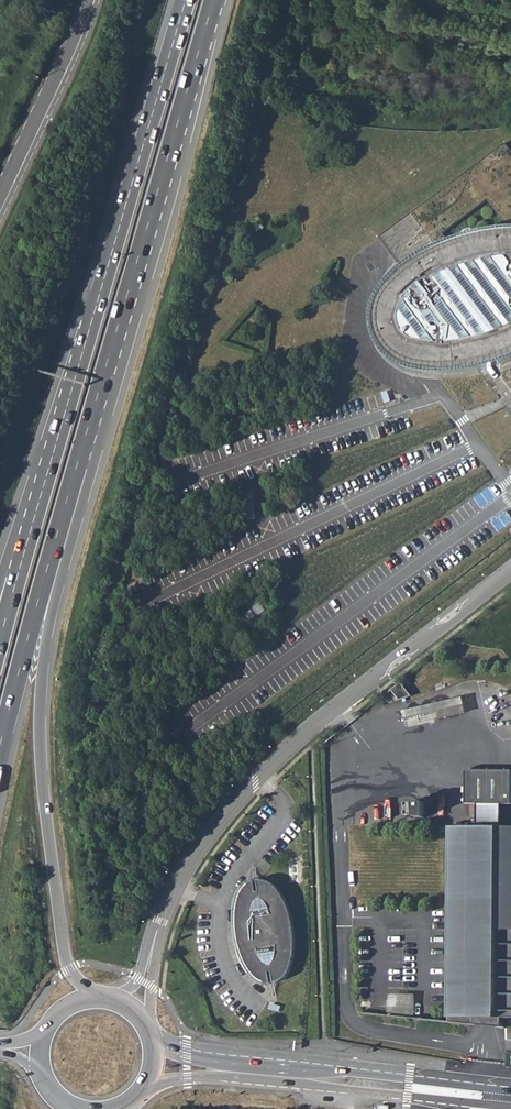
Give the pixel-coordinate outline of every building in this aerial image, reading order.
[(505,142),(378,236),(402,268),(403,269),(478,372),(486,382),(510,416),(510,151),(505,142)] [(403,681),(394,688),(403,699),(413,694),(403,681)] [(401,700),(408,726),(466,711),(459,685),(401,700)] [(448,824),(445,1015),(449,1015),(449,1019),(473,1023),(474,1017),(500,1018),(510,1018),(510,824),(502,824),(502,801),(510,801),(510,768),(495,768),(467,768),(467,801),(478,801),(478,824),(464,824),(448,824)] [(425,805),(410,804),(410,819),(425,819),(425,805)] [(262,880),(258,880),(259,883),(255,884),(255,882),(249,884),(245,887),(242,891),(239,897),(237,905),(236,914),(236,925),(237,932),(238,942),(242,956),(246,965),(251,973),(255,977),(258,980),(261,982),(264,982),(267,983),(271,984),(271,981),(273,981),(274,984),(276,983),(280,982),(283,980),(286,976),(289,973),(291,967),(293,962),(294,956),(295,948),(295,941),(294,931),(293,924),(291,916),(289,910),(286,902),(283,896),(277,888),(273,884),(268,881),(262,880)] [(412,997),(389,996),(389,1012),(411,1012),(412,997)] [(500,1018),(474,1017),(473,1023),(487,1025),(500,1027),(500,1018)]
